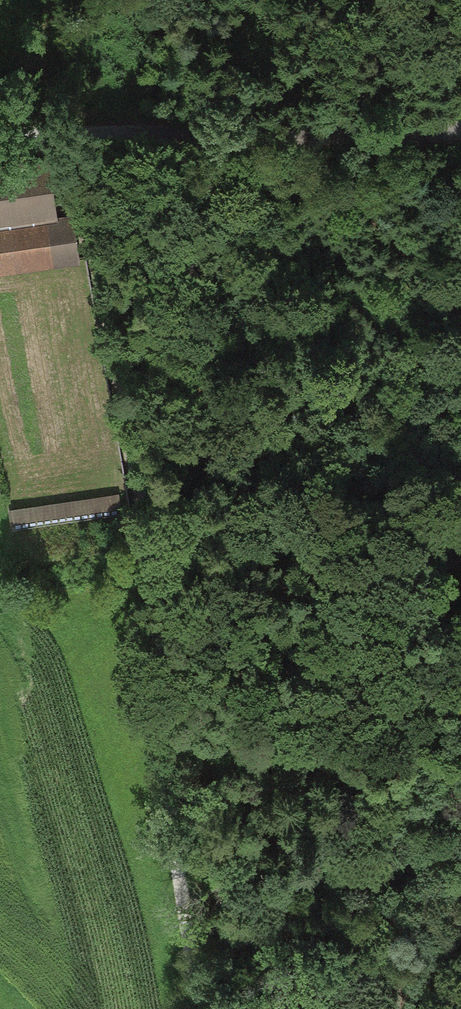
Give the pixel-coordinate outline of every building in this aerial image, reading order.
[(74,261),(60,161),(49,163),(0,170),(0,272),(74,261)]
